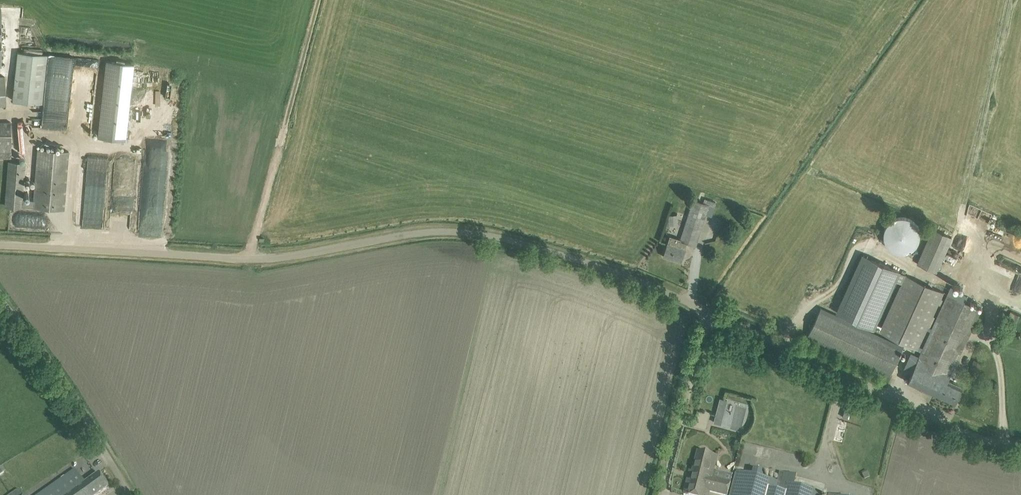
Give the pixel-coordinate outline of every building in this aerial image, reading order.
[(13,100),(43,103),(48,55),(18,52),(13,100)] [(98,137),(126,140),(134,63),(106,60),(98,137)] [(144,62),(136,141),(161,143),(169,64),(144,62)] [(12,157),(12,122),(6,122),(0,122),(0,157),(12,157)] [(5,205),(64,210),(69,151),(37,148),(33,200),(23,199),(26,162),(9,161),(5,205)] [(154,166),(167,166),(167,151),(155,151),(154,166)] [(704,202),(695,199),(682,239),(688,240),(687,243),(696,246),(711,200),(705,198),(704,202)] [(110,228),(128,228),(129,209),(125,209),(125,220),(110,219),(110,228)] [(978,217),(986,221),(990,212),(982,209),(978,217)] [(897,252),(902,252),(908,251),(912,249),(914,248),(915,246),(917,242),(919,240),(919,238),(920,234),(919,230),(918,226),(916,222),(913,219),(909,217),(906,216),(903,216),(897,216),(894,217),(892,219),(890,220),(888,222),(885,228),(884,229),(883,233),(884,238),(886,242),(888,246),(892,249),(897,252)] [(917,264),(937,273),(953,237),(932,228),(917,264)] [(687,243),(688,240),(682,239),(670,235),(664,256),(681,262),(687,243)] [(863,253),(837,311),(872,328),(872,327),(880,331),(883,326),(875,322),(894,279),(903,283),(907,275),(898,271),(898,270),(863,253)] [(944,292),(907,275),(903,283),(883,326),(880,331),(922,351),(919,356),(911,352),(904,368),(912,372),(908,381),(935,394),(948,367),(953,370),(969,335),(981,309),(965,301),(949,293),(936,320),(933,328),(930,327),(928,326),(933,315),(938,303),(941,298),(944,292)] [(821,307),(816,318),(812,316),(809,323),(813,325),(808,336),(890,375),(904,347),(821,307)] [(1006,322),(1015,326),(1020,314),(1011,311),(1006,322)] [(967,376),(975,379),(982,363),(974,359),(967,376)] [(948,367),(935,394),(955,403),(959,394),(963,386),(949,379),(953,370),(948,367)] [(720,397),(714,422),(721,424),(727,399),(720,397)] [(708,455),(698,452),(693,472),(690,472),(684,494),(705,494),(706,491),(722,494),(727,494),(730,483),(712,478),(718,457),(708,455)] [(778,481),(764,478),(765,472),(753,469),(752,475),(737,471),(731,494),(774,494),(778,481)] [(88,494),(97,494),(108,487),(98,473),(84,483),(75,470),(72,471),(88,494)] [(72,471),(38,494),(88,494),(72,471)] [(823,493),(794,485),(796,476),(780,472),(778,481),(774,494),(823,494),(823,493)]
